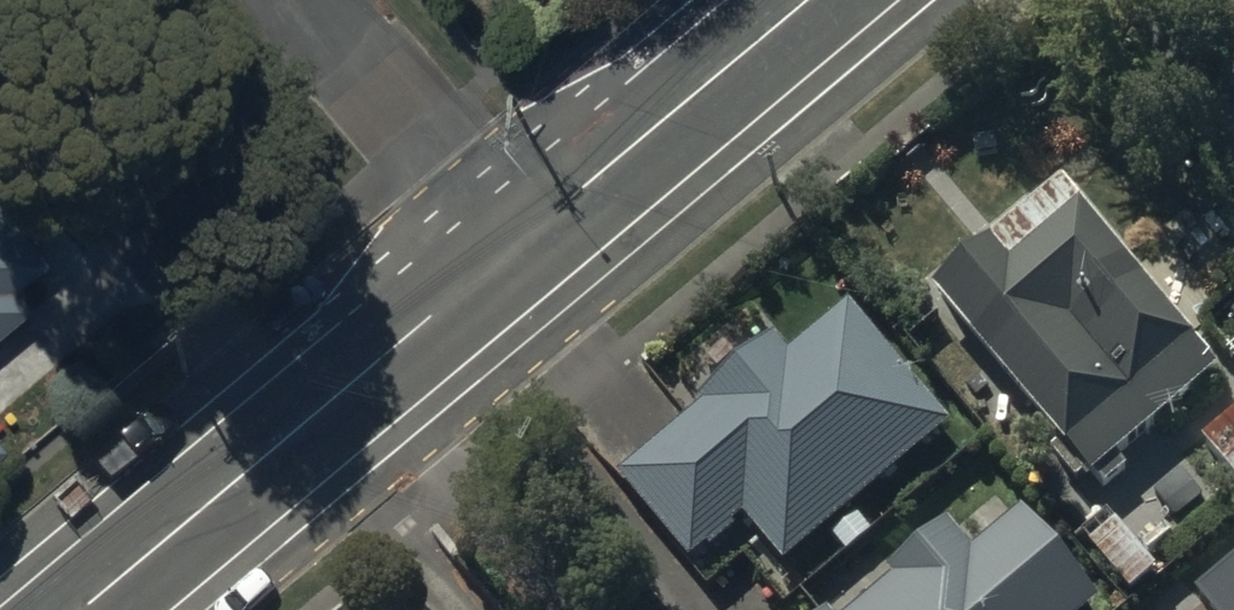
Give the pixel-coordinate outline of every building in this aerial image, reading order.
[(25,304),(9,285),(42,258),(0,207),(0,324),(25,304)] [(988,250),(932,297),(1086,479),(1091,475),(1102,488),(1124,469),(1115,458),(1214,374),(1077,213),(1007,272),(988,250)] [(785,360),(768,343),(694,404),(698,409),(616,477),(686,562),(702,549),(705,553),(730,532),(727,528),(737,519),(778,568),(945,429),(846,310),(785,360)] [(1199,442),(1233,487),(1233,415),(1199,442)] [(1016,513),(970,552),(947,525),(888,575),(894,582),(860,609),(1091,609),(1096,606),(1016,513)] [(1218,609),(1233,609),(1233,597),(1218,609)]
